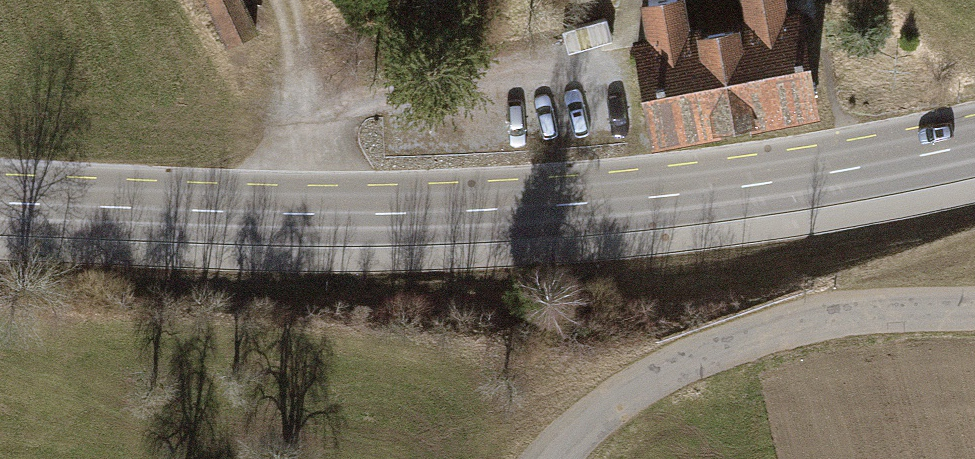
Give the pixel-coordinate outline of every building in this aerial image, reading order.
[(223,60),(255,45),(234,0),(196,0),(223,60)] [(815,109),(795,12),(783,15),(780,0),(751,0),(755,19),(685,33),(678,0),(649,0),(657,37),(638,41),(658,141),(815,109)]
